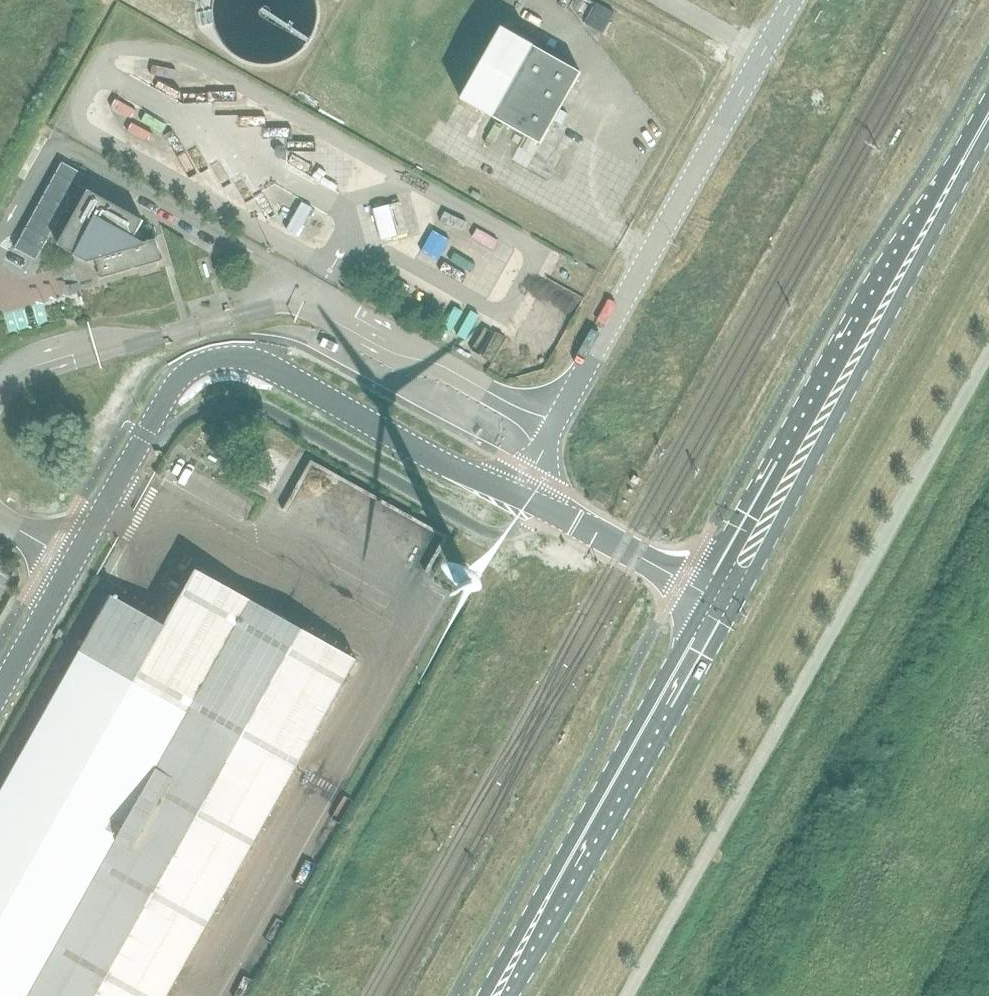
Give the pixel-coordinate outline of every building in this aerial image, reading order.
[(582,11),(602,23),(614,2),(611,0),(588,0),(582,11)] [(461,98),(492,115),(491,116),(540,143),(581,72),(532,44),(532,45),(500,27),(461,98)] [(165,72),(160,81),(180,91),(185,82),(165,72)] [(124,97),(118,103),(134,119),(140,112),(124,97)] [(147,104),(143,112),(163,122),(167,114),(147,104)] [(264,118),(264,127),(285,127),(285,118),(264,118)] [(189,144),(199,161),(208,155),(222,178),(237,168),(223,145),(212,152),(202,136),(189,144)] [(162,259),(160,253),(156,239),(142,243),(133,238),(143,220),(88,190),(78,184),(84,174),(62,162),(15,248),(37,260),(72,195),(82,201),(58,245),(77,255),(78,254),(83,257),(82,258),(82,260),(82,262),(83,263),(83,264),(87,266),(88,266),(90,266),(91,265),(92,264),(93,263),(94,261),(94,260),(94,258),(96,257),(101,276),(99,276),(100,278),(140,267),(143,268),(144,269),(149,269),(150,268),(154,266),(154,265),(156,262),(163,260),(163,258),(162,259)] [(445,201),(439,210),(459,222),(465,212),(445,201)] [(302,202),(286,229),(297,235),(312,207),(302,202)] [(400,202),(389,205),(397,235),(408,232),(400,202)] [(467,214),(461,225),(484,237),(490,225),(467,214)] [(442,323),(453,329),(453,330),(465,336),(476,312),(453,301),(442,323)] [(455,571),(454,573),(454,575),(455,578),(456,580),(458,581),(460,582),(463,582),(465,582),(467,581),(469,580),(470,578),(471,575),(471,573),(470,571),(469,569),(467,567),(465,566),(463,566),(460,566),(458,567),(456,569),(455,571)] [(0,793),(0,995),(166,995),(356,659),(196,569),(165,625),(112,595),(79,652),(0,793)]
